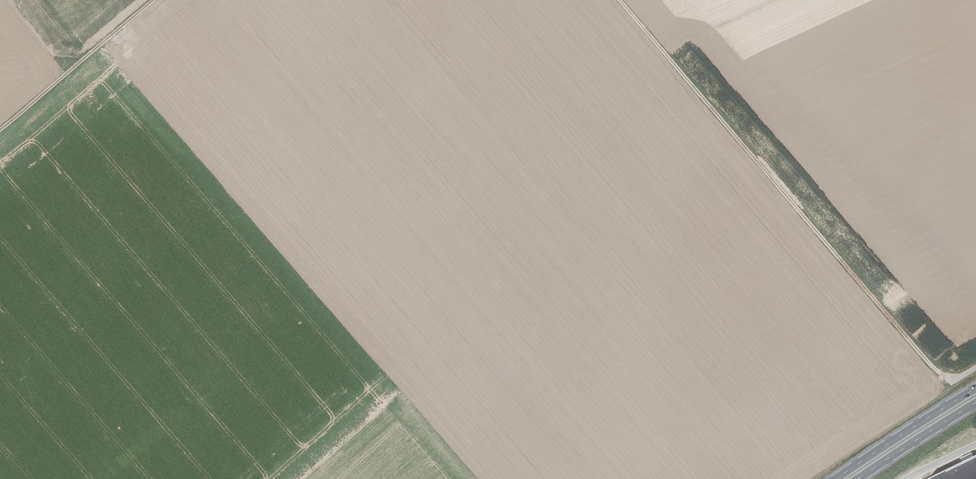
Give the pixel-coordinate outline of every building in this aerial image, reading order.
[(930,478),(975,478),(975,457),(930,478)]
